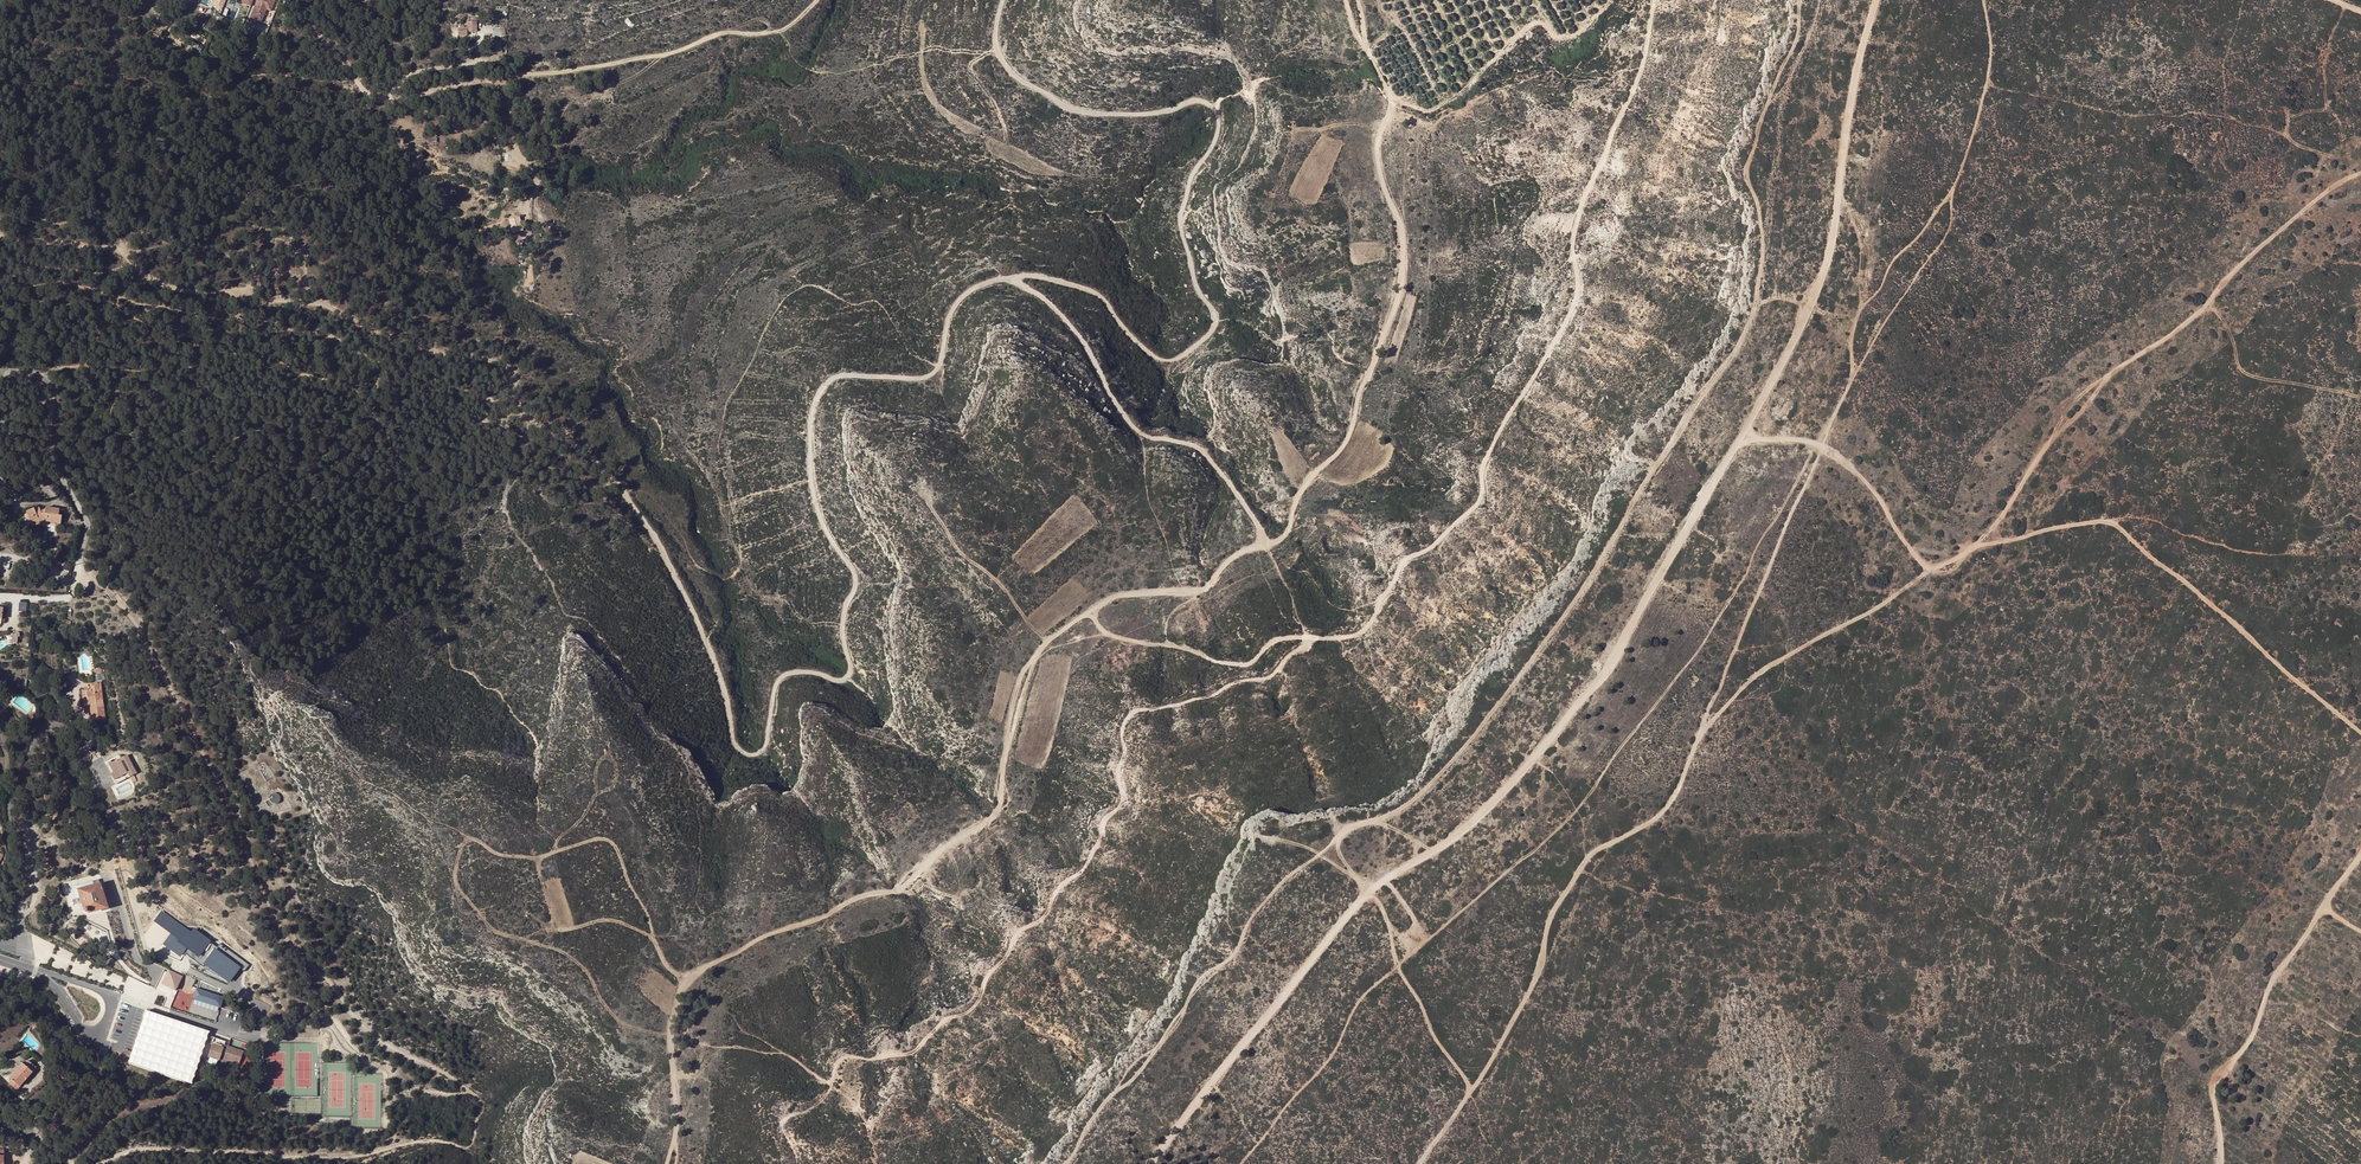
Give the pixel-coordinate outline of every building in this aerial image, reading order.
[(222,11),(226,0),(215,0),(216,0),(213,8),(222,11)] [(271,0),(258,0),(256,6),(257,6),(256,8),(255,8),(250,19),(261,23),(266,11),(270,12),(275,1),(271,0)] [(468,31),(477,31),(477,21),(468,21),(468,31)] [(495,27),(495,37),(506,36),(506,27),(495,27)] [(525,230),(521,216),(511,219),(515,233),(525,230)] [(40,523),(40,522),(39,519),(44,516),(46,517),(46,519),(46,521),(55,522),(61,522),(63,509),(46,507),(45,510),(42,510),(40,507),(35,509),(34,508),(27,512),(33,526),(40,523)] [(20,636),(20,631),(17,632),(14,634),(12,638),(12,643),(17,643),(18,636),(20,636)] [(87,690),(86,691),(88,705),(89,705),(90,705),(92,720),(105,719),(103,702),(101,702),(100,698),(102,698),(101,689),(99,689),(98,683),(90,684),(91,689),(87,690)] [(136,776),(139,775),(130,756),(123,759),(124,761),(121,762),(120,760),(112,764),(115,773),(113,774),(116,780),(130,774),(132,778),(136,776)] [(259,769),(265,781),(273,776),(266,765),(261,768),(260,766),(258,768),(259,769)] [(130,774),(116,780),(118,784),(132,778),(130,774)] [(269,797),(269,798),(265,801),(268,805),(271,803),(270,802),(271,802),(272,803),(274,803),(276,803),(278,802),(279,801),(280,800),(280,799),(280,797),(280,796),(279,794),(278,793),(277,792),(276,792),(274,792),(273,792),(271,793),(270,794),(269,795),(269,797)] [(98,879),(72,887),(76,900),(73,901),(74,905),(79,903),(83,902),(83,903),(85,910),(86,909),(86,910),(86,911),(86,912),(87,913),(88,913),(89,912),(90,912),(90,913),(107,907),(98,879)] [(172,934),(178,926),(161,913),(155,922),(172,934)] [(191,933),(179,925),(178,926),(172,934),(165,944),(180,956),(184,951),(189,955),(188,956),(203,967),(206,964),(229,981),(239,968),(245,961),(220,943),(217,947),(194,930),(191,933)] [(249,964),(245,961),(239,968),(244,972),(249,964)] [(182,977),(169,971),(162,984),(176,990),(182,977)] [(224,997),(197,989),(193,999),(195,1000),(219,1007),(221,1008),(224,997)] [(219,1007),(195,1000),(193,1004),(218,1012),(219,1007)] [(208,1031),(146,1012),(129,1064),(191,1084),(208,1031)] [(226,1041),(212,1037),(209,1043),(212,1044),(208,1056),(210,1057),(218,1060),(219,1060),(220,1057),(239,1064),(243,1051),(224,1045),(226,1041)] [(218,1060),(210,1057),(208,1063),(216,1065),(218,1060)] [(23,1064),(14,1074),(11,1078),(12,1079),(9,1083),(17,1090),(22,1083),(23,1084),(24,1083),(22,1081),(24,1079),(25,1081),(29,1077),(28,1076),(36,1068),(28,1061),(24,1065),(23,1064)] [(11,1072),(14,1074),(23,1064),(20,1061),(11,1072)]
